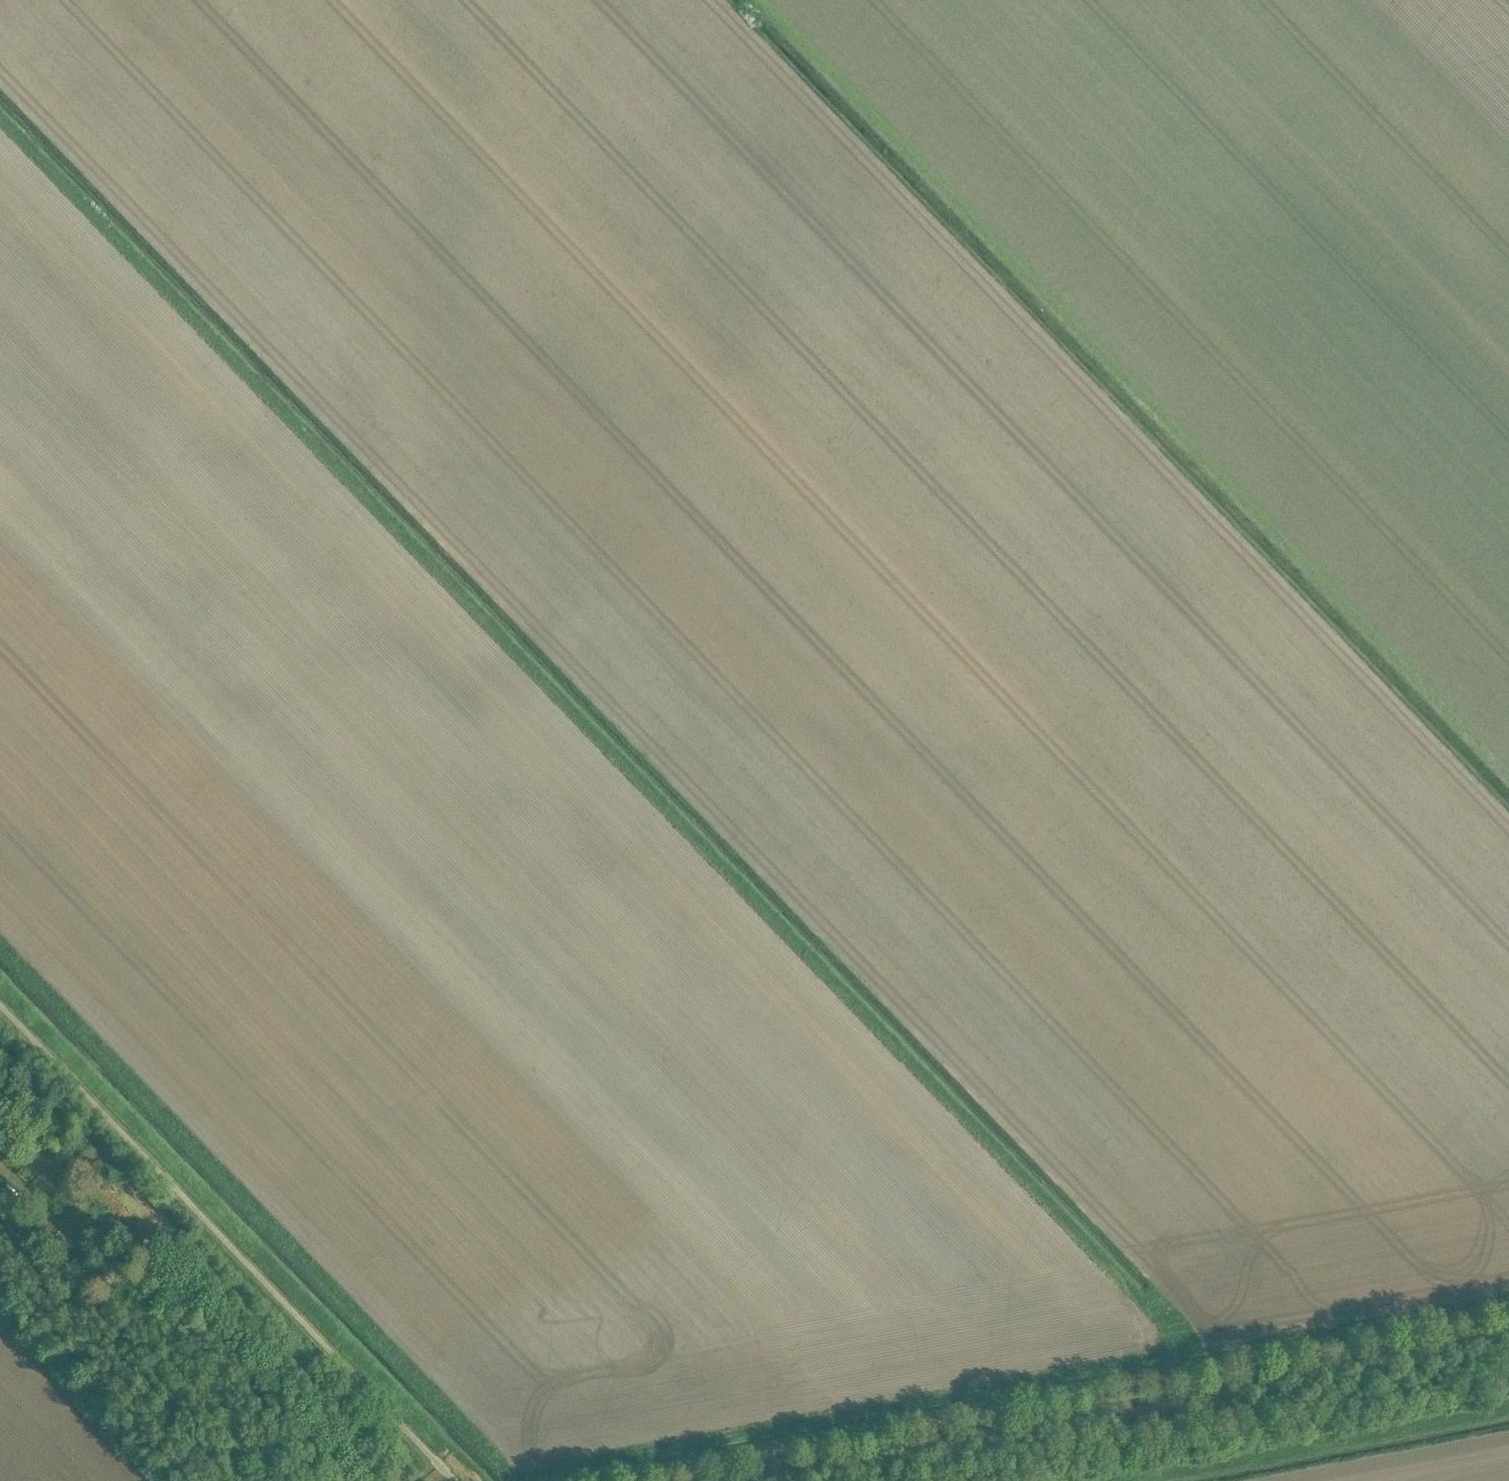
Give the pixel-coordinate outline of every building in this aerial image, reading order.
[(55,1205),(82,1179),(47,1143),(42,1148),(38,1143),(16,1165),(55,1205)]
